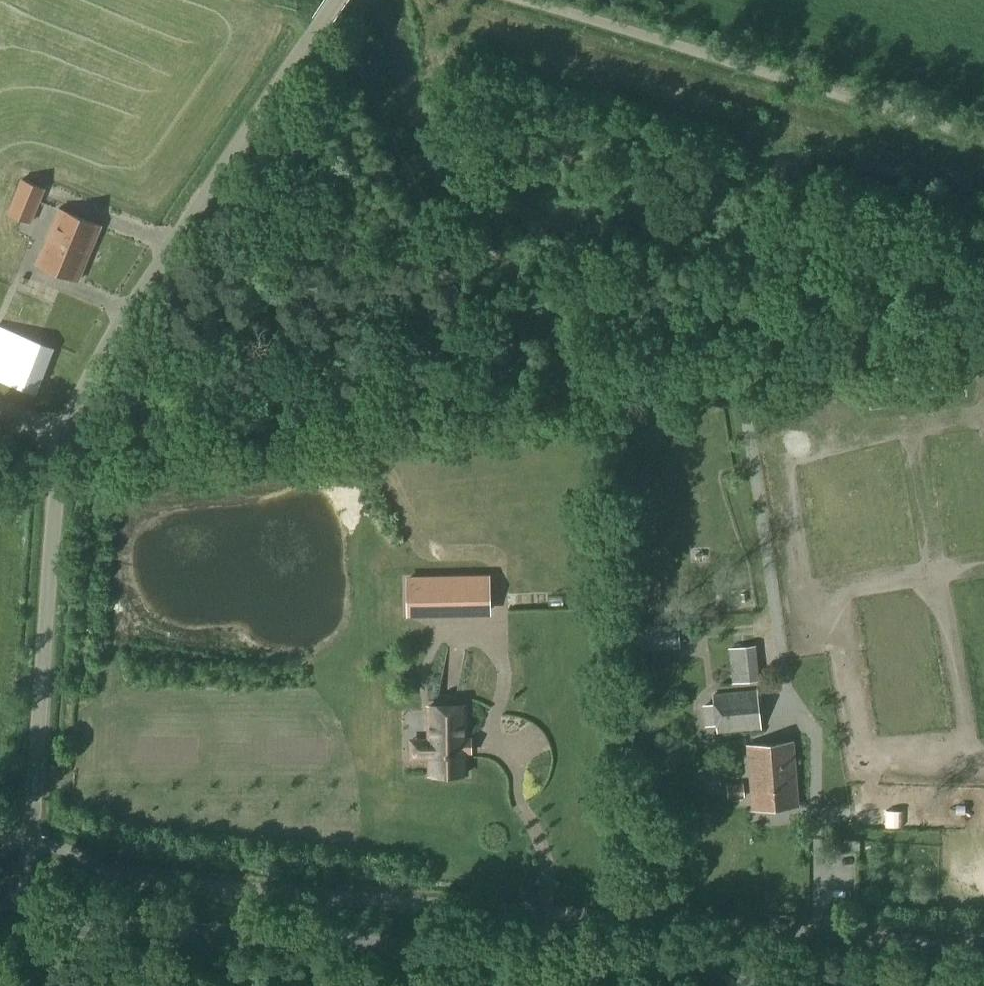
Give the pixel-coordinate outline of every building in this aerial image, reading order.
[(31,224),(45,188),(21,178),(6,214),(31,224)] [(78,281),(101,225),(59,208),(36,264),(78,281)] [(36,394),(54,348),(0,326),(0,380),(36,394)] [(489,609),(488,577),(407,579),(408,611),(489,609)] [(681,644),(680,621),(629,624),(630,647),(681,644)] [(766,685),(765,648),(739,650),(741,686),(766,685)] [(718,733),(761,729),(757,689),(713,693),(718,733)] [(421,757),(429,757),(429,774),(466,773),(465,705),(428,706),(429,740),(421,740),(421,757)] [(752,809),(798,806),(793,742),(747,746),(752,809)] [(743,783),(727,784),(728,799),(744,797),(743,783)] [(859,840),(843,841),(843,850),(859,850),(859,840)]
